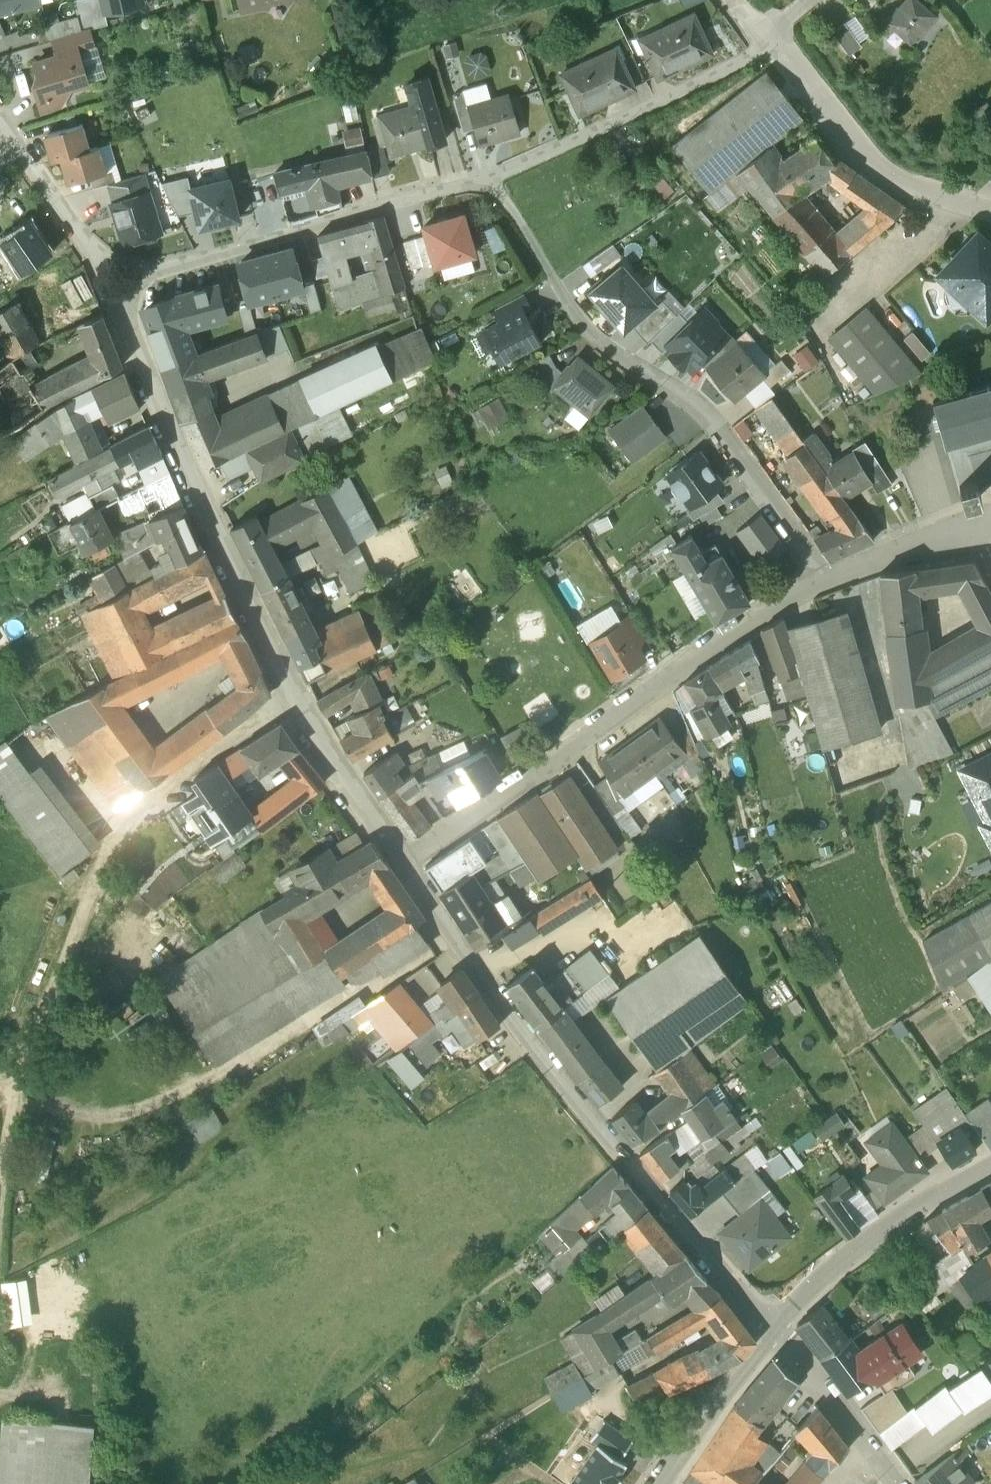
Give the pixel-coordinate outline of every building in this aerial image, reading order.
[(35,0),(0,0),(0,13),(36,4),(36,3),(35,0)] [(102,0),(77,0),(74,1),(78,15),(83,32),(88,31),(107,25),(105,14),(102,0)] [(105,14),(142,6),(141,0),(102,0),(105,14)] [(242,11),(264,6),(268,0),(269,0),(240,0),(242,11)] [(918,0),(906,0),(890,19),(912,38),(933,14),(918,0)] [(54,22),(59,39),(83,32),(78,15),(54,22)] [(693,15),(662,30),(665,38),(643,49),(644,51),(656,76),(658,79),(711,54),(693,15)] [(845,24),(834,31),(850,53),(861,46),(845,24)] [(54,41),(58,56),(77,50),(78,53),(93,48),(88,31),(83,32),(59,39),(54,41)] [(58,56),(35,63),(39,77),(33,89),(45,96),(47,102),(64,97),(68,89),(87,83),(78,53),(77,50),(58,56)] [(656,76),(644,51),(633,57),(645,81),(656,76)] [(632,54),(620,60),(633,88),(645,82),(633,57),(632,54)] [(619,58),(597,68),(593,60),(560,75),(579,115),(634,89),(620,60),(619,58)] [(766,73),(672,148),(709,195),(730,179),(735,174),(736,175),(769,148),(803,120),(766,73)] [(444,141),(426,79),(406,85),(414,112),(380,121),(390,157),(444,141)] [(468,106),(464,91),(452,94),(463,131),(474,128),(468,106)] [(468,106),(474,128),(479,145),(519,133),(507,95),(468,106)] [(972,115),(979,126),(990,118),(984,107),(972,115)] [(82,124),(43,136),(51,161),(60,159),(60,158),(90,149),(82,124)] [(780,163),(779,163),(800,194),(826,177),(855,199),(866,183),(836,162),(833,165),(815,140),(780,163)] [(90,149),(60,158),(60,159),(67,184),(89,177),(107,172),(99,146),(90,149)] [(380,148),(367,152),(372,178),(386,174),(380,148)] [(780,163),(769,148),(736,175),(770,214),(797,197),(800,194),(779,163),(780,163)] [(367,152),(275,174),(257,179),(261,190),(272,230),(272,231),(290,225),(281,194),(316,184),(317,190),(318,192),(337,187),(372,178),(367,152)] [(107,172),(89,177),(93,189),(109,184),(116,182),(112,171),(107,172)] [(116,182),(109,184),(115,203),(148,193),(143,174),(116,182)] [(229,179),(190,188),(199,227),(239,217),(229,179)] [(730,179),(709,195),(721,210),(741,193),(730,179)] [(904,210),(866,183),(855,199),(870,210),(836,241),(850,258),(904,210)] [(337,187),(318,192),(317,190),(311,192),(317,216),(343,208),(337,187)] [(258,234),(272,230),(261,190),(246,194),(258,234)] [(115,203),(112,204),(123,242),(141,237),(147,240),(155,238),(158,232),(160,231),(148,193),(115,203)] [(836,241),(797,197),(770,214),(826,278),(850,258),(836,241)] [(475,254),(463,215),(424,226),(427,236),(435,263),(435,266),(475,254)] [(382,218),(364,224),(371,250),(377,270),(385,294),(390,293),(404,289),(382,218)] [(51,253),(30,223),(2,242),(22,272),(51,253)] [(331,284),(353,277),(348,257),(371,250),(364,224),(319,237),(331,284)] [(977,235),(939,276),(950,286),(962,289),(972,298),(976,310),(986,320),(990,315),(990,256),(988,245),(977,235)] [(411,270),(435,263),(427,236),(403,243),(411,270)] [(289,250),(265,256),(276,297),(303,289),(300,278),(293,252),(289,250)] [(582,266),(589,275),(605,263),(599,255),(582,266)] [(249,304),(276,297),(265,256),(241,263),(239,267),(249,304)] [(624,331),(630,325),(653,305),(621,268),(591,294),(624,331)] [(353,277),(331,284),(339,308),(385,294),(377,270),(353,277)] [(312,275),(300,278),(303,289),(310,312),(322,309),(312,275)] [(143,314),(162,368),(196,354),(187,327),(226,316),(225,313),(219,291),(218,287),(177,298),(146,309),(143,314)] [(219,291),(225,313),(238,309),(236,302),(232,287),(219,291)] [(413,314),(404,289),(390,293),(399,320),(413,314)] [(522,295),(494,310),(501,324),(522,313),(530,309),(522,295)] [(29,351),(53,338),(47,327),(38,333),(18,299),(0,310),(0,342),(11,361),(29,351)] [(248,299),(236,302),(238,309),(246,336),(256,333),(257,332),(248,299)] [(630,325),(648,345),(651,342),(677,316),(660,300),(653,305),(630,325)] [(921,375),(866,310),(829,341),(875,396),(921,375)] [(501,324),(485,332),(486,333),(478,337),(486,352),(494,348),(501,361),(537,342),(522,313),(501,324)] [(122,369),(100,314),(80,325),(92,352),(97,363),(65,379),(61,369),(44,379),(57,403),(122,369)] [(677,316),(651,342),(662,354),(668,349),(667,347),(690,325),(679,314),(677,316)] [(674,354),(672,357),(682,369),(685,366),(692,372),(728,337),(717,325),(709,325),(700,315),(690,325),(667,347),(668,349),(674,354)] [(257,332),(256,333),(266,358),(289,349),(279,324),(257,332)] [(422,328),(357,359),(372,391),(436,361),(422,328)] [(179,421),(217,406),(208,379),(266,358),(256,333),(246,336),(196,354),(162,368),(179,421)] [(738,345),(764,375),(776,365),(750,334),(738,345)] [(764,375),(738,345),(707,371),(733,402),(760,379),(764,375)] [(57,403),(44,379),(29,351),(11,361),(0,368),(0,437),(2,439),(57,403)] [(92,352),(61,369),(65,379),(97,363),(92,352)] [(549,355),(528,367),(535,379),(551,393),(554,390),(553,389),(564,375),(556,369),(549,355)] [(614,387),(578,358),(564,375),(553,389),(554,390),(575,406),(565,419),(579,430),(589,418),(614,387)] [(372,391),(357,359),(303,384),(318,416),(338,407),(372,391)] [(776,365),(764,375),(760,379),(768,388),(789,371),(781,361),(776,365)] [(125,377),(104,388),(119,415),(139,404),(125,377)] [(309,420),(318,416),(303,384),(271,399),(285,432),(309,420)] [(935,403),(933,402),(943,438),(945,447),(947,446),(948,446),(990,433),(990,387),(935,403)] [(81,415),(87,425),(105,416),(107,421),(119,415),(104,388),(73,403),(54,413),(37,424),(53,446),(68,436),(63,426),(81,415)] [(478,408),(489,428),(510,417),(499,397),(478,408)] [(244,452),(285,432),(271,399),(224,421),(217,406),(179,421),(200,474),(222,463),(244,452)] [(787,457),(804,445),(803,442),(772,399),(754,411),(787,457)] [(318,416),(309,420),(323,448),(350,433),(338,407),(318,416)] [(643,408),(609,433),(632,465),(666,439),(643,408)] [(87,425),(81,415),(63,426),(68,436),(80,463),(102,452),(87,425)] [(28,463),(53,446),(37,424),(12,441),(28,463)] [(82,485),(112,469),(134,459),(158,446),(150,428),(102,452),(80,463),(48,479),(56,497),(82,485)] [(300,460),(285,432),(244,452),(251,466),(259,481),(300,460)] [(948,446),(959,485),(964,502),(981,497),(976,480),(990,476),(990,433),(948,446)] [(832,461),(813,435),(803,442),(804,445),(825,472),(832,465),(830,462),(832,461)] [(829,508),(843,498),(825,472),(804,445),(787,457),(825,511),(829,508)] [(169,473),(158,446),(134,459),(146,486),(169,473)] [(228,478),(251,466),(244,452),(222,463),(228,478)] [(864,469),(854,452),(832,465),(825,472),(843,498),(843,499),(869,482),(871,481),(864,469)] [(698,454),(689,461),(687,459),(673,469),(675,471),(668,477),(673,484),(671,485),(672,492),(675,497),(682,499),(684,498),(690,506),(691,508),(708,496),(721,486),(698,454)] [(886,475),(877,462),(864,469),(871,481),(869,482),(877,494),(892,485),(886,475)] [(86,494),(95,512),(97,512),(141,488),(133,474),(119,483),(112,469),(82,485),(86,494)] [(298,501),(312,528),(320,542),(309,548),(317,564),(332,556),(356,544),(378,533),(349,475),(298,501)] [(86,494),(62,506),(70,522),(71,525),(95,512),(86,494)] [(708,496),(691,508),(690,506),(685,510),(693,521),(716,508),(708,496)] [(843,499),(843,498),(829,508),(837,528),(814,541),(829,562),(874,541),(843,499)] [(261,520),(275,547),(312,528),(298,501),(261,520)] [(158,541),(192,527),(183,506),(149,523),(158,541)] [(758,566),(784,544),(756,510),(730,532),(758,566)] [(95,512),(71,525),(70,522),(48,533),(58,553),(80,543),(85,553),(105,542),(110,540),(97,512),(95,512)] [(228,528),(263,591),(288,578),(275,547),(261,520),(257,513),(228,528)] [(716,513),(706,518),(717,537),(726,532),(716,513)] [(116,538),(124,559),(139,551),(154,543),(158,541),(149,523),(116,538)] [(192,527),(158,541),(154,543),(162,562),(153,567),(157,575),(171,568),(191,558),(203,552),(192,527)] [(701,554),(691,537),(672,549),(716,623),(749,603),(721,555),(715,546),(701,554)] [(85,553),(90,563),(110,553),(105,542),(85,553)] [(356,544),(332,556),(349,594),(374,582),(356,544)] [(128,590),(152,578),(139,551),(124,559),(116,563),(88,578),(96,593),(76,604),(81,615),(128,590)] [(157,575),(152,578),(128,590),(139,611),(208,578),(214,575),(203,552),(191,558),(171,568),(157,575)] [(88,578),(116,563),(110,553),(90,563),(74,572),(79,583),(88,578)] [(959,592),(985,583),(974,562),(928,569),(932,596),(959,592)] [(887,635),(924,630),(921,598),(932,596),(928,569),(880,575),(887,635)] [(62,573),(50,579),(57,595),(69,588),(62,573)] [(225,597),(214,575),(208,578),(219,600),(225,597)] [(288,578),(263,591),(293,652),(313,641),(314,644),(320,642),(288,578)] [(976,626),(990,621),(990,594),(985,583),(959,592),(976,626)] [(179,619),(150,633),(139,611),(128,590),(81,615),(101,654),(114,678),(190,641),(179,619)] [(219,600),(179,619),(190,641),(236,619),(225,597),(219,600)] [(385,631),(371,601),(355,607),(363,623),(364,622),(371,637),(385,631)] [(645,639),(630,614),(620,621),(624,628),(639,652),(645,639)] [(846,614),(788,631),(822,748),(880,731),(846,614)] [(777,668),(795,662),(782,619),(763,630),(776,669),(777,668)] [(234,622),(104,687),(119,707),(220,654),(246,640),(237,620),(234,621),(234,622)] [(927,654),(934,719),(990,689),(990,621),(976,626),(927,654)] [(320,642),(314,644),(327,671),(376,649),(371,637),(364,622),(363,623),(320,642)] [(624,628),(594,646),(613,678),(643,660),(639,652),(624,628)] [(924,630),(887,635),(908,769),(953,754),(934,719),(927,654),(924,630)] [(270,691),(246,640),(220,654),(235,686),(205,707),(224,731),(248,714),(270,691)] [(313,641),(293,652),(307,681),(325,672),(327,671),(314,644),(313,641)] [(723,658),(709,668),(722,689),(745,677),(746,676),(743,670),(758,662),(760,661),(750,641),(723,658)] [(746,676),(745,677),(750,695),(752,694),(765,688),(758,662),(743,670),(746,676)] [(802,683),(795,662),(777,668),(790,706),(807,700),(802,683)] [(703,729),(704,728),(709,736),(728,724),(723,716),(733,710),(724,692),(722,689),(709,668),(708,667),(684,683),(685,684),(698,705),(691,710),(703,729)] [(379,682),(376,674),(367,678),(370,686),(379,682)] [(370,686),(367,678),(351,686),(356,699),(362,715),(380,707),(370,686)] [(351,686),(317,703),(325,717),(348,701),(356,699),(351,686)] [(172,769),(154,745),(119,707),(104,687),(43,717),(65,745),(114,808),(142,791),(172,769)] [(765,688),(752,694),(757,704),(769,700),(765,688)] [(408,706),(383,720),(393,738),(417,724),(408,706)] [(224,731),(205,707),(154,745),(172,769),(224,731)] [(362,715),(350,721),(355,737),(341,742),(352,760),(393,738),(383,720),(379,711),(381,710),(380,707),(362,715)] [(50,756),(65,745),(43,717),(30,723),(28,725),(50,756)] [(661,719),(599,764),(623,796),(684,752),(685,751),(675,738),(661,719)] [(281,724),(241,749),(253,765),(273,749),(298,780),(309,796),(328,782),(281,724)] [(689,728),(675,738),(685,751),(684,752),(690,760),(699,753),(695,742),(696,742),(689,728)] [(522,729),(501,742),(505,748),(527,736),(522,729)] [(0,741),(0,798),(59,874),(91,850),(5,738),(0,741)] [(503,770),(490,748),(484,752),(497,773),(503,770)] [(253,765),(241,749),(217,764),(230,782),(253,765)] [(381,798),(405,780),(397,769),(406,762),(398,751),(364,774),(381,798)] [(483,751),(428,777),(438,794),(449,786),(458,801),(471,792),(473,795),(487,787),(485,784),(498,775),(497,773),(484,752),(483,751)] [(408,765),(413,775),(414,774),(419,781),(427,777),(443,770),(435,753),(408,765)] [(990,789),(990,757),(971,766),(984,793),(990,789)] [(217,764),(194,780),(207,800),(210,805),(216,814),(210,819),(229,845),(233,851),(263,829),(252,814),(230,782),(217,764)] [(413,775),(405,780),(381,798),(410,839),(432,826),(413,799),(433,787),(427,777),(419,781),(414,774),(413,775)] [(537,793),(497,820),(511,842),(519,854),(525,863),(535,878),(538,883),(578,860),(586,871),(593,867),(617,851),(568,776),(539,796),(537,793)] [(222,850),(229,845),(210,819),(216,814),(210,805),(207,800),(194,780),(180,791),(222,850)] [(298,780),(252,814),(263,829),(309,796),(298,780)] [(625,807),(610,786),(599,794),(614,815),(625,807)] [(984,793),(974,797),(987,823),(982,826),(990,844),(990,789),(984,793)] [(511,842),(497,820),(480,832),(488,844),(494,840),(497,844),(500,849),(511,842)] [(355,832),(329,846),(339,862),(364,847),(355,832)] [(480,832),(426,869),(441,892),(457,882),(456,881),(468,874),(464,866),(497,844),(494,840),(488,844),(480,832)] [(335,864),(300,884),(316,909),(369,878),(380,894),(399,883),(372,843),(364,847),(339,862),(335,864)] [(296,886),(300,884),(294,872),(328,852),(335,864),(339,862),(329,846),(286,870),(296,886)] [(245,866),(233,851),(208,870),(220,886),(245,866)] [(328,852),(294,872),(300,884),(335,864),(328,852)] [(519,854),(492,868),(497,878),(509,871),(525,863),(519,854)] [(525,863),(509,871),(519,887),(535,878),(525,863)] [(490,865),(477,874),(479,878),(483,885),(497,878),(492,868),(490,865)] [(80,877),(74,869),(62,878),(69,886),(80,877)] [(271,879),(283,899),(290,895),(288,891),(296,886),(286,870),(271,879)] [(474,881),(471,876),(470,877),(468,874),(456,881),(457,882),(441,892),(469,935),(479,950),(502,935),(503,935),(490,915),(493,904),(488,903),(482,893),(484,886),(483,885),(479,878),(474,881)] [(590,879),(529,918),(537,930),(598,892),(590,879)] [(399,883),(380,894),(392,912),(407,934),(416,927),(425,921),(399,883)] [(346,987),(341,978),(326,956),(339,947),(316,909),(300,884),(296,886),(288,891),(290,895),(283,899),(261,912),(206,947),(156,979),(215,1069),(346,987)] [(598,892),(537,930),(541,936),(602,898),(598,892)] [(507,895),(493,904),(490,915),(503,935),(523,922),(507,895)] [(923,942),(942,993),(967,976),(990,960),(990,903),(923,942)] [(339,947),(326,956),(341,978),(352,971),(407,934),(392,912),(339,947)] [(503,935),(502,935),(510,947),(537,930),(529,918),(523,922),(503,935)] [(416,927),(407,934),(352,971),(362,986),(380,974),(383,979),(430,948),(416,927)] [(700,934),(606,1000),(658,1073),(689,1050),(688,1049),(749,1004),(748,1004),(748,1003),(700,934)] [(591,950),(545,984),(563,1008),(608,974),(591,950)] [(967,976),(977,991),(990,1011),(990,960),(967,976)] [(545,984),(532,967),(506,986),(538,1028),(564,1009),(563,1008),(545,984)] [(462,972),(441,987),(443,990),(458,1012),(479,998),(462,972)] [(564,1009),(573,1021),(620,989),(608,974),(563,1008),(564,1009)] [(967,976),(951,987),(961,1001),(977,991),(967,976)] [(420,1014),(419,1007),(401,985),(385,996),(408,1024),(420,1014)] [(447,1019),(458,1012),(443,990),(419,1007),(420,1014),(432,1028),(435,1026),(447,1019)] [(408,1024),(385,996),(364,1010),(376,1025),(400,1053),(419,1037),(432,1028),(420,1014),(408,1024)] [(500,1028),(479,998),(458,1012),(447,1019),(450,1025),(462,1017),(478,1042),(500,1028)] [(564,1009),(538,1028),(578,1081),(600,1106),(621,1089),(600,1066),(586,1048),(573,1021),(564,1009)] [(366,1034),(376,1025),(364,1010),(326,1035),(334,1046),(361,1029),(366,1034)] [(435,1026),(442,1038),(452,1033),(464,1051),(478,1042),(462,1017),(450,1025),(447,1019),(435,1026)] [(900,1022),(892,1028),(897,1037),(907,1031),(900,1022)] [(442,1038),(435,1026),(432,1028),(419,1037),(400,1053),(419,1076),(438,1059),(427,1046),(442,1038)] [(658,1073),(656,1074),(673,1097),(682,1111),(715,1087),(716,1086),(691,1049),(689,1050),(658,1073)] [(387,1062),(411,1090),(423,1080),(419,1076),(400,1053),(387,1062)] [(682,1111),(681,1112),(688,1123),(699,1140),(712,1132),(719,1127),(734,1116),(715,1087),(682,1111)] [(956,1131),(942,1110),(945,1108),(947,1110),(957,1103),(947,1089),(913,1112),(924,1127),(937,1145),(939,1144),(952,1165),(976,1151),(961,1128),(960,1128),(956,1131)] [(673,1097),(646,1118),(655,1131),(665,1124),(681,1112),(682,1111),(673,1097)] [(965,1114),(970,1122),(990,1152),(990,1151),(990,1107),(987,1101),(965,1114)] [(646,1118),(634,1103),(612,1120),(633,1146),(655,1131),(646,1118)] [(965,1114),(957,1103),(947,1110),(945,1108),(942,1110),(956,1131),(960,1128),(961,1128),(970,1122),(965,1114)] [(212,1109),(187,1125),(199,1144),(216,1133),(209,1121),(216,1117),(212,1109)] [(805,1134),(815,1150),(825,1143),(850,1125),(839,1109),(828,1117),(805,1134)] [(719,1127),(725,1135),(741,1125),(734,1116),(719,1127)] [(699,1140),(688,1123),(665,1140),(676,1156),(699,1140)] [(719,1140),(701,1154),(712,1166),(752,1136),(742,1124),(741,1125),(725,1135),(719,1140)] [(887,1163),(866,1178),(875,1190),(874,1190),(884,1204),(927,1173),(920,1163),(921,1163),(919,1160),(917,1158),(904,1141),(891,1124),(870,1140),(887,1163)] [(924,1127),(904,1141),(917,1158),(919,1160),(938,1147),(924,1127)] [(699,1140),(676,1156),(683,1168),(701,1154),(719,1140),(712,1132),(699,1140)] [(662,1184),(683,1168),(676,1156),(665,1140),(640,1156),(662,1184)] [(756,1144),(727,1167),(739,1182),(754,1171),(767,1161),(756,1144)] [(727,1167),(704,1187),(713,1198),(715,1200),(739,1182),(727,1167)] [(614,1170),(537,1238),(550,1254),(576,1231),(603,1207),(627,1186),(614,1170)] [(723,1196),(740,1218),(761,1202),(772,1194),(754,1171),(723,1196)] [(848,1172),(814,1196),(846,1239),(860,1229),(842,1203),(860,1190),(848,1172)] [(704,1187),(696,1194),(684,1182),(671,1194),(691,1217),(713,1198),(704,1187)] [(981,1190),(990,1209),(990,1184),(981,1190)] [(604,1225),(614,1237),(621,1231),(648,1210),(627,1186),(603,1207),(612,1219),(604,1225)] [(942,1212),(961,1245),(966,1254),(976,1248),(987,1242),(976,1224),(980,1221),(980,1220),(990,1214),(990,1209),(981,1190),(942,1212)] [(740,1218),(720,1234),(748,1270),(789,1238),(761,1202),(740,1218)] [(706,1282),(648,1210),(621,1231),(640,1254),(658,1276),(650,1281),(662,1296),(670,1306),(681,1299),(706,1282)] [(961,1245),(942,1212),(926,1220),(950,1252),(961,1245)] [(614,1237),(604,1225),(584,1241),(576,1231),(550,1254),(542,1261),(559,1281),(607,1242),(614,1237)] [(627,1266),(640,1254),(621,1231),(614,1237),(607,1242),(627,1266)] [(976,1248),(966,1254),(974,1268),(984,1261),(976,1248)] [(984,1261),(974,1268),(959,1278),(976,1300),(990,1290),(990,1257),(984,1261)] [(650,1281),(607,1309),(617,1325),(662,1296),(650,1281)] [(681,1299),(693,1314),(701,1309),(721,1297),(706,1282),(681,1299)] [(741,1360),(729,1345),(747,1331),(721,1297),(701,1309),(712,1324),(725,1340),(658,1380),(667,1395),(683,1389),(716,1373),(741,1360)] [(822,1308),(798,1326),(823,1359),(847,1340),(822,1308)] [(552,1396),(642,1343),(634,1330),(616,1341),(610,1331),(617,1325),(607,1309),(571,1331),(557,1340),(571,1363),(542,1378),(552,1396)] [(562,1413),(712,1324),(701,1309),(693,1314),(642,1343),(552,1396),(562,1413)] [(756,1342),(747,1331),(729,1345),(741,1360),(741,1359),(756,1342)] [(903,1335),(862,1363),(872,1377),(878,1383),(908,1364),(918,1356),(903,1335)] [(847,1340),(823,1359),(850,1393),(872,1377),(862,1363),(847,1340)] [(796,1379),(774,1358),(735,1405),(759,1423),(758,1423),(762,1426),(779,1407),(783,1403),(779,1400),(797,1381),(796,1379)] [(885,1395),(915,1375),(908,1364),(878,1383),(879,1386),(885,1395)] [(948,1389),(959,1405),(958,1405),(961,1409),(990,1389),(990,1383),(980,1367),(948,1389)] [(636,1406),(667,1395),(658,1380),(653,1372),(625,1387),(636,1406)] [(818,1408),(797,1381),(779,1400),(783,1403),(779,1407),(792,1423),(798,1431),(818,1408)] [(944,1385),(914,1407),(904,1414),(879,1433),(894,1453),(958,1405),(959,1405),(948,1389),(944,1385)] [(880,1397),(861,1409),(879,1433),(904,1414),(893,1398),(884,1404),(880,1397)] [(735,1405),(693,1470),(713,1483),(755,1483),(756,1483),(754,1482),(762,1473),(755,1468),(750,1464),(759,1451),(746,1442),(758,1423),(759,1423),(735,1405)] [(849,1448),(819,1409),(818,1408),(798,1431),(797,1433),(813,1451),(829,1469),(830,1470),(848,1448),(848,1449),(849,1448)] [(3,1421),(0,1466),(0,1483),(90,1483),(94,1426),(3,1421)] [(786,1427),(770,1446),(772,1447),(779,1454),(797,1433),(798,1431),(792,1423),(789,1425),(790,1427),(788,1429),(786,1427)] [(598,1446),(620,1460),(632,1441),(604,1424),(593,1443),(598,1446)] [(626,1464),(620,1460),(598,1446),(574,1483),(616,1483),(619,1479),(617,1478),(626,1464)] [(772,1447),(755,1468),(762,1473),(772,1462),(779,1454),(772,1447)] [(813,1451),(806,1459),(808,1461),(790,1483),(817,1483),(829,1469),(813,1451)] [(914,1483),(915,1483),(957,1483),(955,1481),(965,1474),(954,1459),(956,1458),(954,1454),(914,1483)] [(754,1482),(756,1483),(757,1483),(770,1483),(781,1469),(772,1462),(762,1473),(754,1482)] [(693,1470),(683,1483),(684,1483),(713,1483),(693,1470)]
